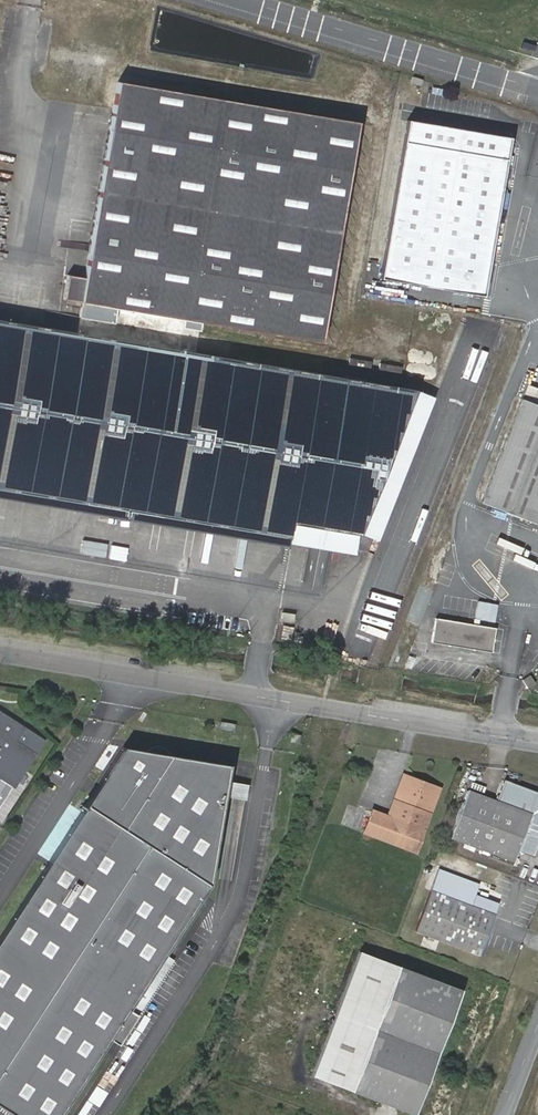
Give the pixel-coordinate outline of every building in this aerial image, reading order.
[(349,126),(122,85),(86,279),(63,275),(60,295),(81,299),(75,336),(0,323),(0,486),(105,505),(103,515),(141,522),(143,512),(268,534),(266,545),(290,549),(292,541),(294,527),(363,539),(417,391),(194,354),(201,321),(319,337),(349,126)] [(411,120),(383,278),(484,296),(511,138),(411,120)] [(521,401),(482,501),(537,522),(537,407),(521,401)] [(0,486),(0,498),(103,515),(105,505),(0,486)] [(143,512),(141,522),(266,545),(268,534),(143,512)] [(360,554),(363,539),(294,527),(292,541),(360,554)] [(305,572),(306,556),(288,554),(287,570),(305,572)] [(474,619),(495,623),(498,604),(477,600),(474,619)] [(495,627),(437,619),(433,640),(492,648),(495,627)] [(17,783),(45,741),(0,710),(0,772),(17,783)] [(304,747),(306,737),(295,736),(293,745),(304,747)] [(0,943),(0,1108),(10,1114),(64,1114),(212,887),(231,769),(125,749),(0,943)] [(388,815),(373,809),(364,834),(416,854),(442,789),(403,774),(388,815)] [(474,791),(455,838),(518,863),(523,850),(537,856),(537,854),(537,793),(508,782),(500,801),(474,791)] [(498,913),(469,902),(460,899),(434,889),(420,931),(483,955),(498,913)] [(363,952),(315,1076),(417,1114),(465,992),(363,952)]
